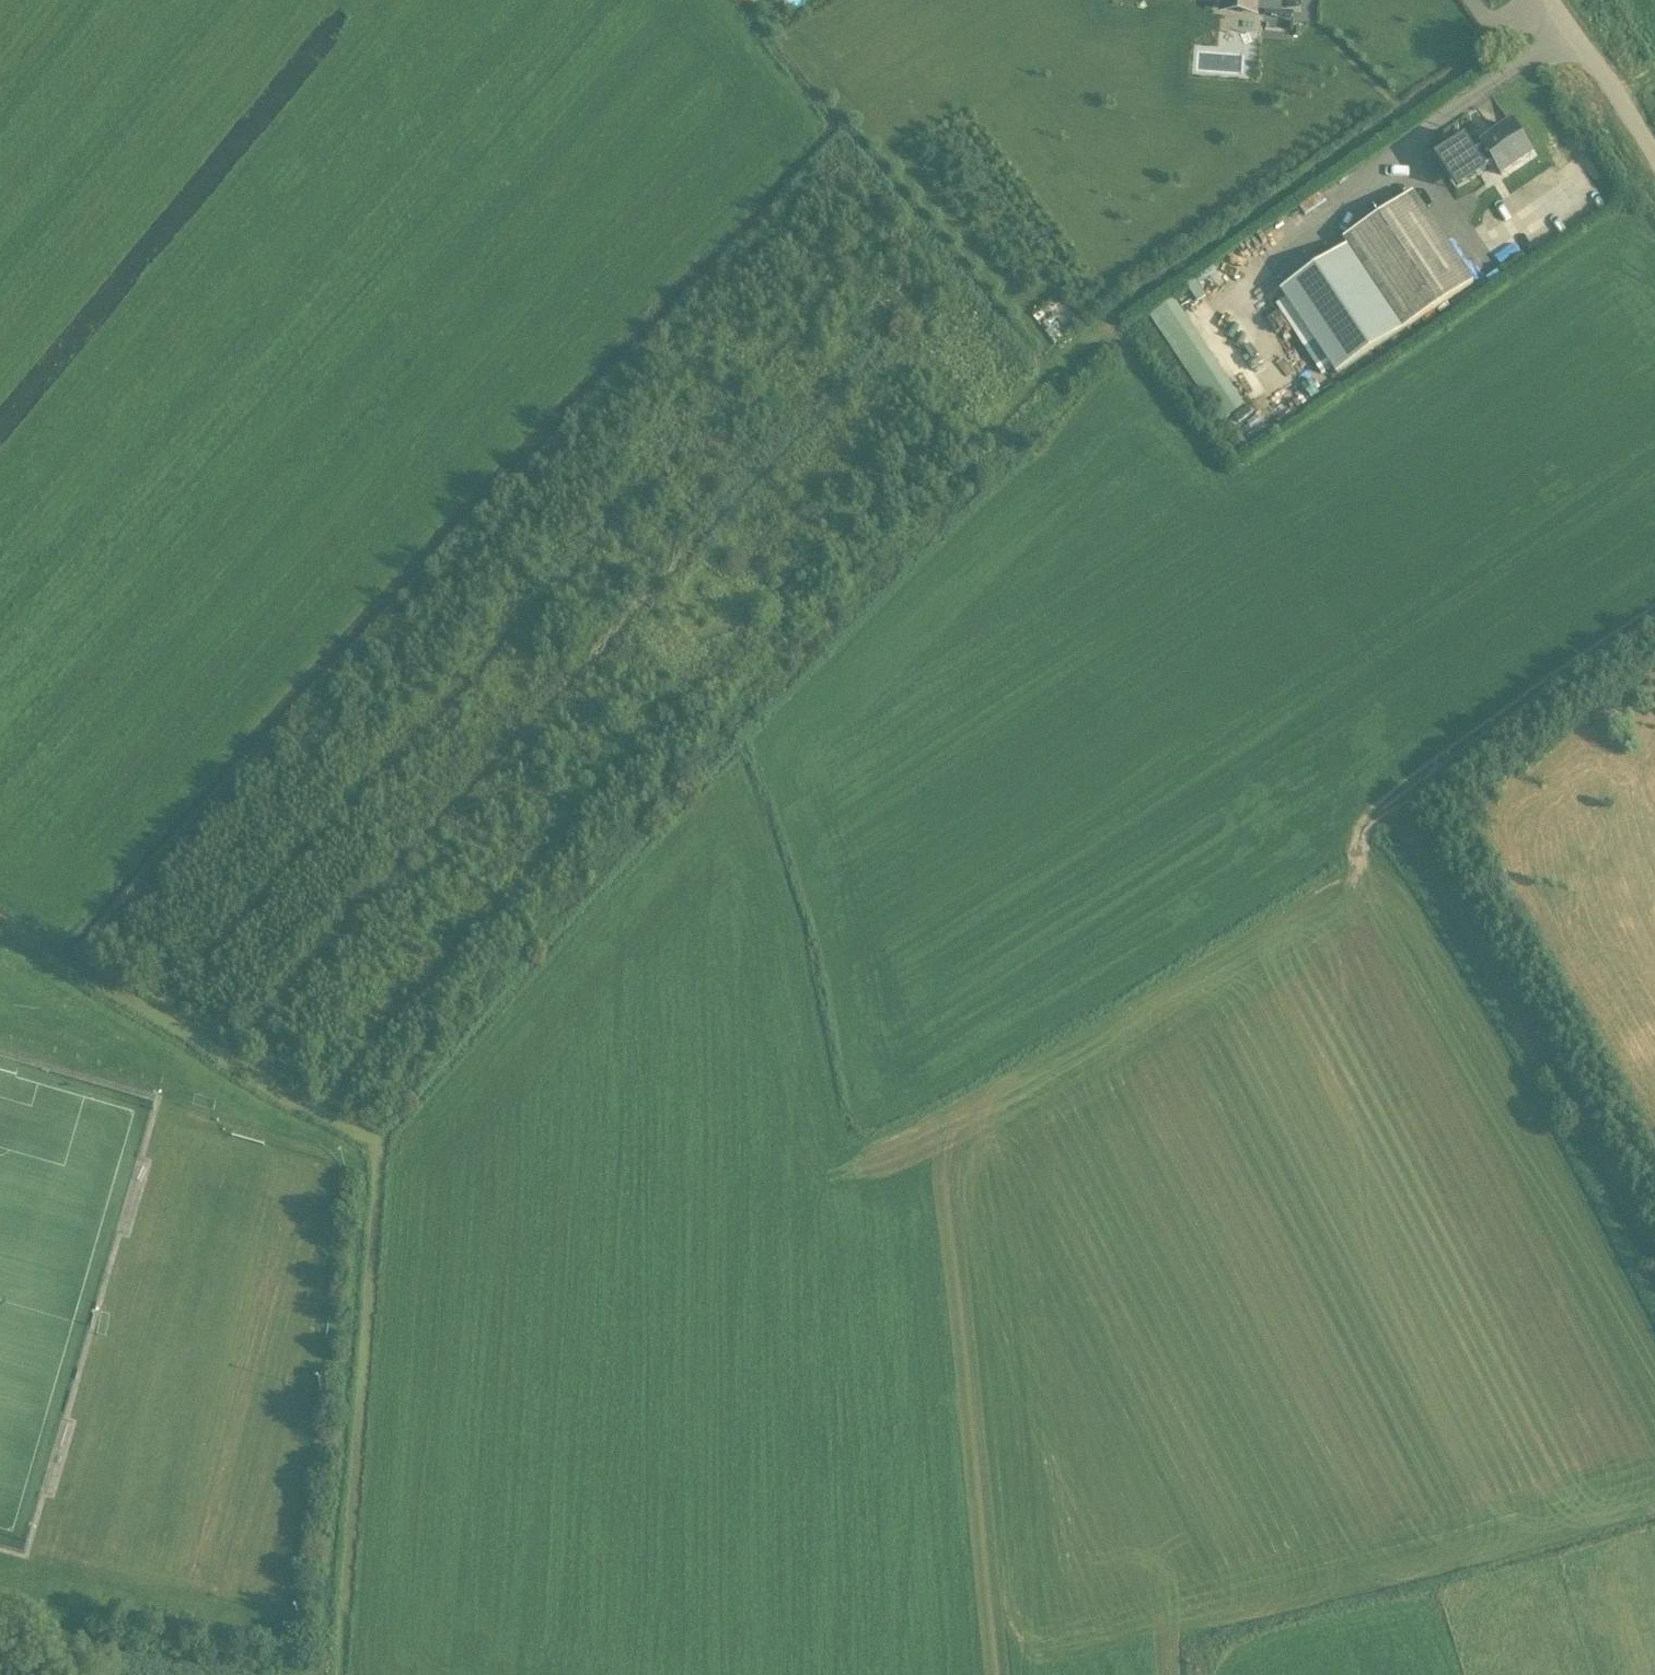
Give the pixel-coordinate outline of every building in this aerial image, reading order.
[(1222,8),(1255,9),(1256,0),(1223,0),(1222,8)] [(1482,145),(1475,134),(1443,155),(1462,184),(1493,163),(1500,175),(1531,155),(1512,125),(1482,145)] [(1402,330),(1474,282),(1413,192),(1342,240),(1347,247),(1280,292),(1335,375),(1402,330)] [(1245,407),(1171,297),(1146,314),(1220,423),(1245,407)]
